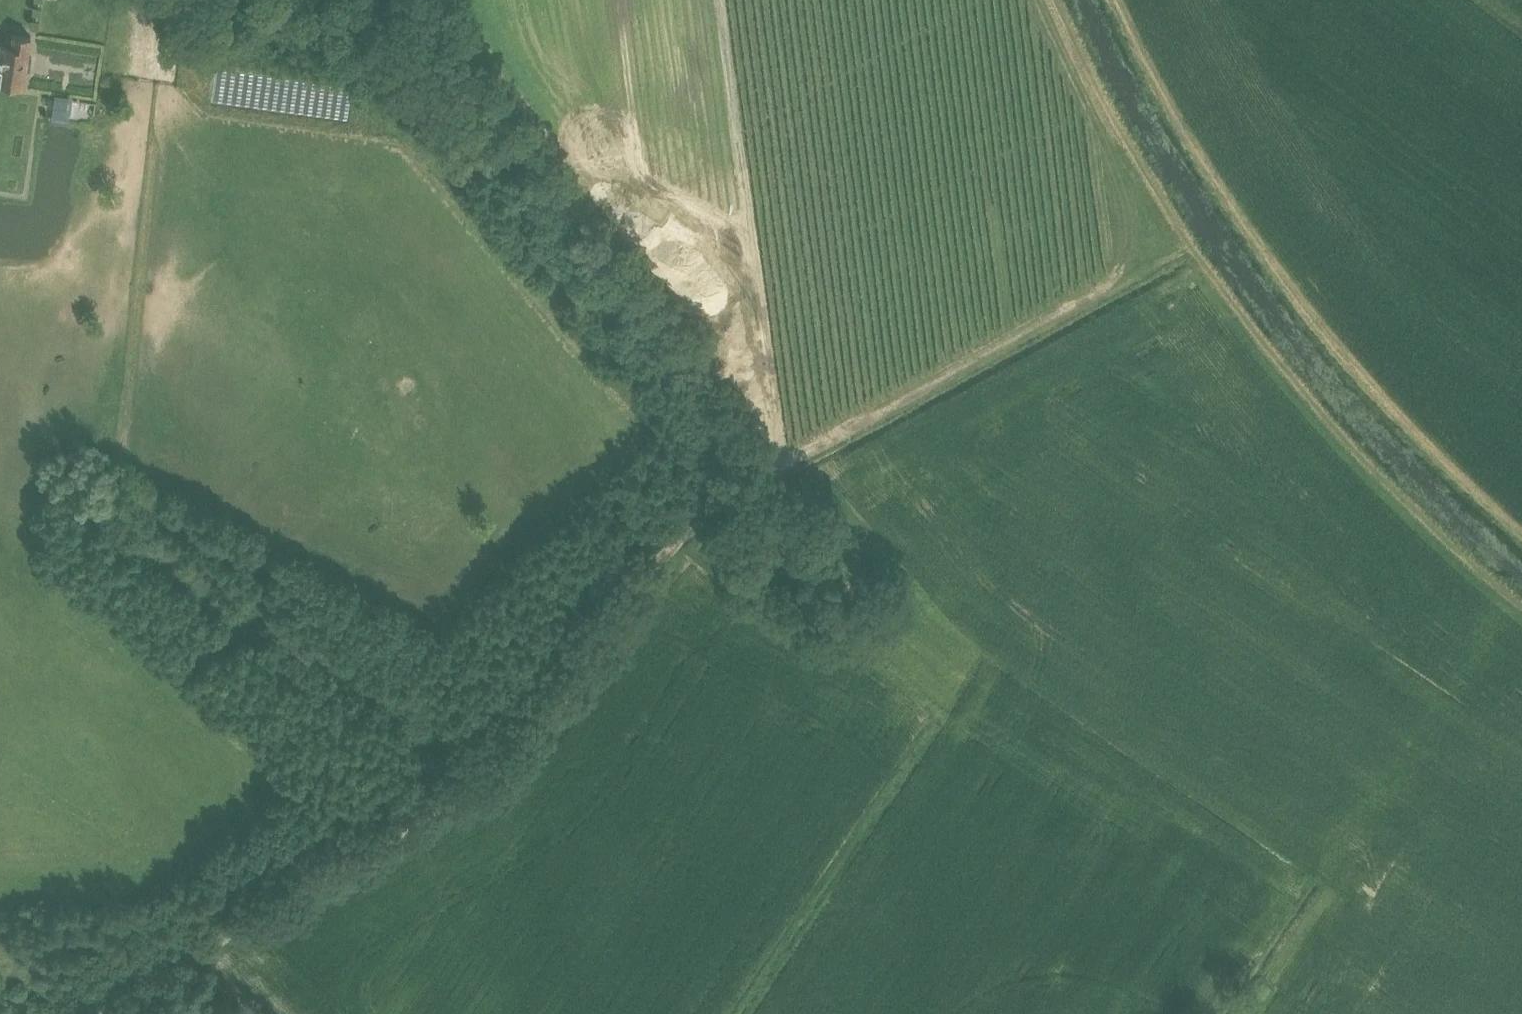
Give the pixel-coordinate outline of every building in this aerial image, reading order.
[(24,86),(32,36),(6,32),(4,43),(0,42),(0,82),(24,86)]
